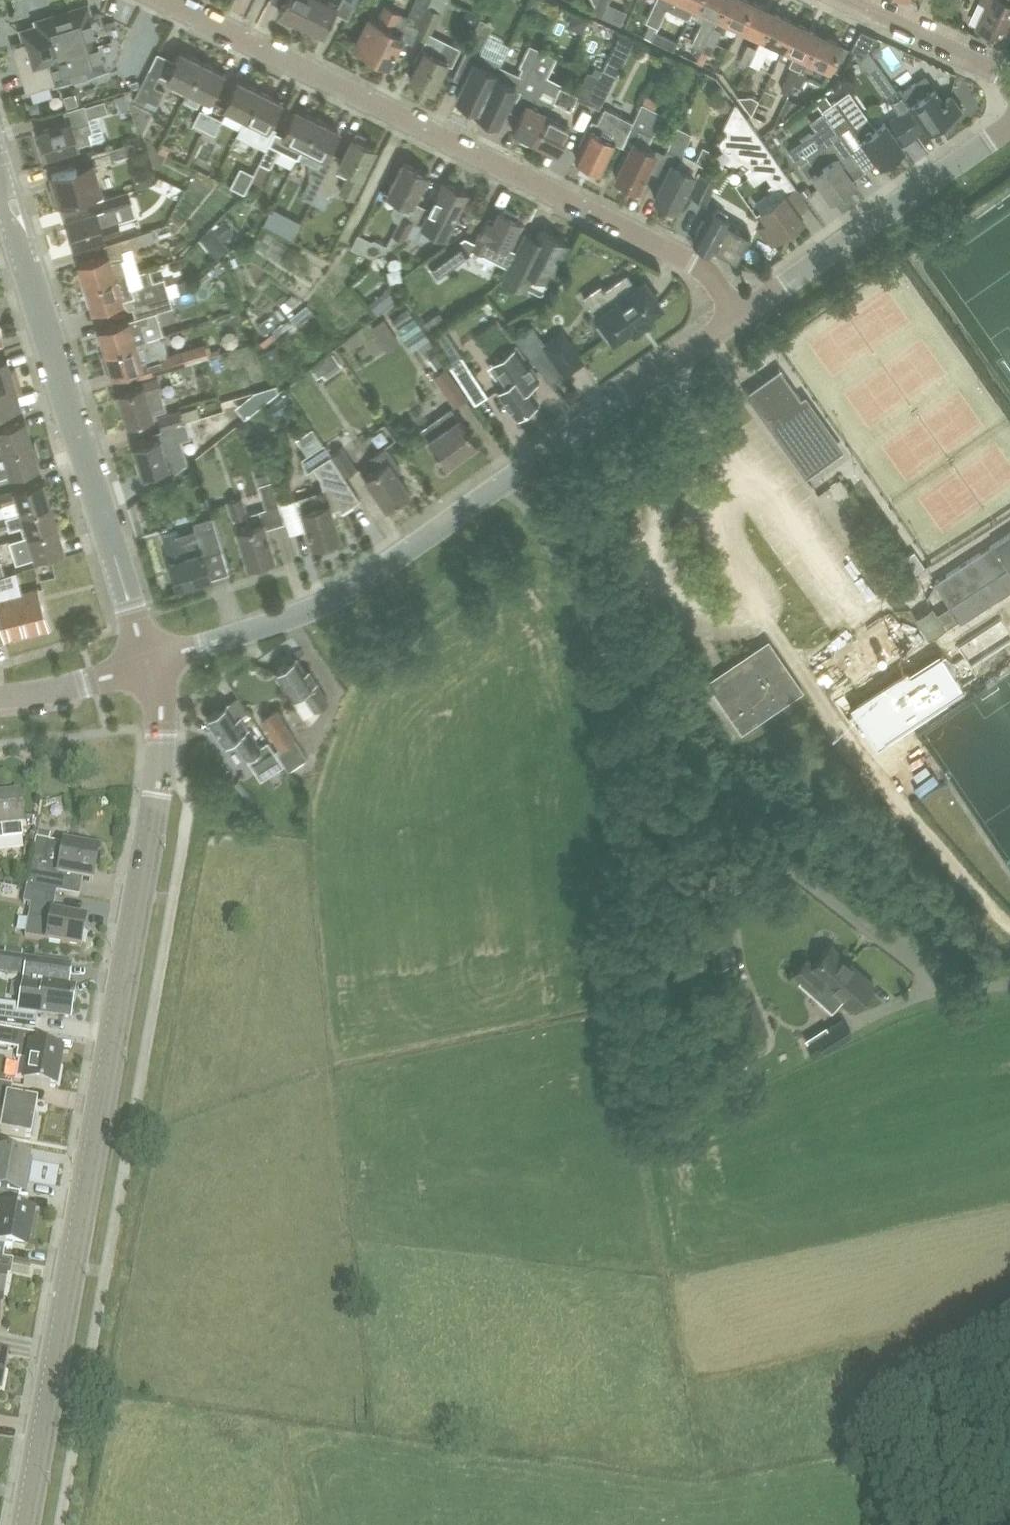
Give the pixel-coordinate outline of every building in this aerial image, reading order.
[(301,22),(312,0),(284,0),(279,11),(301,22)] [(322,33),(336,6),(325,0),(312,0),(301,22),(322,33)] [(431,0),(415,0),(407,17),(385,6),(377,22),(370,19),(355,48),(371,56),(372,61),(381,65),(385,63),(388,65),(396,49),(395,49),(400,39),(411,44),(415,35),(431,0)] [(459,48),(429,35),(446,0),(431,0),(415,35),(425,40),(421,49),(420,48),(414,62),(417,63),(410,78),(433,90),(446,64),(450,66),(459,48)] [(595,5),(591,12),(602,17),(609,0),(597,0),(595,5)] [(672,0),(656,0),(646,21),(650,23),(644,37),(651,40),(656,31),(655,31),(667,7),(668,8),(672,0)] [(699,0),(672,0),(668,8),(689,18),(695,4),(696,5),(699,0)] [(726,0),(699,0),(696,5),(719,15),(726,0)] [(752,2),(747,0),(726,0),(719,15),(712,29),(705,42),(704,42),(701,50),(709,54),(720,32),(723,33),(728,25),(739,30),(752,2)] [(1009,36),(1009,2),(1006,0),(981,0),(979,2),(988,6),(978,27),(1008,41),(1009,36)] [(756,48),(757,49),(762,38),(773,14),(766,11),(767,9),(752,2),(739,30),(760,40),(756,48)] [(26,41),(12,45),(26,91),(113,65),(123,46),(115,21),(104,25),(100,14),(89,17),(86,6),(33,22),(35,27),(23,31),(26,41)] [(783,51),(796,23),(783,17),(782,18),(773,14),(762,38),(757,49),(749,64),(758,68),(764,55),(767,56),(771,46),(783,51)] [(794,85),(817,35),(810,31),(810,30),(796,23),(783,51),(794,56),(790,65),(791,66),(781,88),(782,92),(789,95),(794,85)] [(500,65),(501,61),(480,51),(486,39),(488,36),(475,30),(474,33),(463,56),(474,61),(457,98),(478,108),(499,65),(500,65)] [(885,84),(913,70),(891,30),(864,45),(885,84)] [(676,41),(656,31),(651,40),(672,50),(676,41)] [(823,81),(840,44),(826,37),(825,38),(817,35),(794,85),(803,89),(809,75),(823,81)] [(530,70),(541,49),(528,43),(518,64),(530,70)] [(757,49),(756,48),(747,44),(740,60),(749,64),(757,49)] [(534,140),(554,101),(561,86),(546,78),(557,57),(541,49),(530,70),(526,77),(520,89),(530,95),(527,101),(526,101),(512,129),(518,132),(517,134),(518,137),(527,142),(531,141),(532,138),(534,140)] [(189,89),(202,62),(181,51),(167,78),(189,89)] [(210,100),(224,73),(202,62),(189,89),(183,100),(196,106),(202,96),(210,100)] [(520,89),(526,77),(500,65),(499,65),(478,108),(476,111),(498,122),(515,87),(520,89)] [(146,104),(148,100),(155,86),(161,74),(150,69),(135,99),(146,104)] [(602,70),(599,77),(591,92),(605,99),(616,77),(602,70)] [(586,103),(591,92),(599,77),(588,71),(575,98),(586,103)] [(246,118),(260,91),(238,80),(225,107),(246,118)] [(964,110),(952,93),(942,101),(933,88),(923,95),(915,83),(903,92),(900,87),(886,97),(899,115),(915,138),(928,129),(931,133),(954,118),(964,110)] [(155,86),(148,100),(159,105),(166,91),(155,86)] [(74,91),(63,94),(66,106),(78,102),(74,91)] [(260,91),(246,118),(240,130),(255,136),(261,125),(268,128),(281,101),(260,91)] [(854,125),(836,100),(832,103),(825,93),(815,100),(821,110),(830,122),(831,121),(846,143),(845,143),(857,160),(870,150),(862,139),(876,129),(866,116),(854,125)] [(124,94),(116,96),(120,107),(128,104),(124,94)] [(750,96),(736,97),(749,115),(752,108),(756,100),(750,96)] [(719,98),(716,105),(720,110),(728,110),(731,103),(726,97),(719,98)] [(787,99),(780,114),(786,117),(801,105),(787,99)] [(89,133),(93,132),(89,118),(108,113),(104,101),(86,107),(89,116),(40,131),(43,142),(39,143),(45,161),(63,155),(62,152),(92,142),(89,133)] [(571,109),(554,101),(534,140),(556,151),(570,123),(569,123),(572,116),(571,109)] [(654,151),(646,147),(652,135),(663,114),(642,103),(622,145),(630,149),(615,178),(621,181),(619,184),(619,188),(628,193),(632,190),(634,187),(637,189),(646,170),(655,174),(665,154),(655,149),(654,151)] [(728,129),(719,144),(746,162),(760,140),(735,103),(724,126),(728,129)] [(599,170),(614,142),(621,145),(632,121),(604,108),(597,122),(591,120),(588,127),(580,141),(584,143),(576,159),(599,170)] [(303,147),(317,119),(296,109),(282,135),(275,132),(263,156),(260,162),(272,168),(281,150),(298,158),(303,147)] [(193,125),(205,130),(212,115),(200,110),(193,125)] [(827,143),(798,163),(808,177),(813,174),(833,203),(856,186),(848,175),(861,166),(821,110),(809,118),(827,143)] [(221,120),(212,115),(205,130),(215,134),(221,120)] [(882,168),(905,152),(902,147),(915,138),(899,115),(886,124),(885,122),(876,129),(862,139),(870,150),(882,168)] [(325,158),(339,130),(317,119),(303,147),(325,158)] [(692,173),(698,162),(682,155),(692,134),(678,127),(667,150),(681,156),(677,165),(671,162),(654,197),(676,208),(693,174),(692,173)] [(774,131),(779,150),(797,146),(792,127),(774,131)] [(340,164),(342,165),(338,173),(348,178),(341,192),(353,198),(365,176),(362,174),(375,148),(353,137),(340,164)] [(136,155),(132,142),(108,150),(112,162),(136,155)] [(163,142),(158,151),(165,155),(170,146),(164,143),(163,142)] [(802,220),(797,212),(806,205),(766,148),(755,156),(775,184),(769,188),(772,192),(767,196),(771,202),(759,211),(766,220),(759,225),(771,241),(802,220)] [(413,203),(427,174),(403,162),(388,194),(398,199),(400,200),(397,207),(404,210),(398,223),(392,236),(387,247),(373,240),(373,242),(366,255),(371,258),(378,254),(403,241),(413,221),(420,206),(413,203)] [(78,167),(53,175),(57,188),(52,190),(56,204),(62,203),(62,204),(86,196),(81,180),(96,175),(93,164),(78,168),(78,167)] [(319,187),(327,172),(317,167),(309,182),(319,187)] [(240,169),(230,187),(243,194),(252,175),(240,169)] [(329,197),(338,177),(327,172),(319,187),(317,190),(329,197)] [(704,202),(714,181),(701,174),(691,195),(704,202)] [(446,238),(468,193),(444,181),(429,210),(422,226),(446,238)] [(134,204),(130,191),(102,200),(104,209),(105,212),(114,210),(134,204)] [(422,226),(429,210),(420,206),(413,221),(422,226)] [(508,246),(521,220),(517,219),(519,215),(504,208),(503,212),(499,210),(493,222),(486,219),(475,242),(470,239),(458,249),(455,244),(428,264),(437,277),(470,253),(469,252),(472,248),(508,266),(516,250),(508,246)] [(121,231),(118,222),(114,210),(105,212),(104,209),(97,211),(67,220),(75,246),(105,237),(105,236),(121,231)] [(750,234),(742,230),(728,222),(728,221),(711,211),(705,221),(702,220),(696,232),(699,233),(693,243),(715,255),(718,251),(734,260),(741,248),(744,250),(751,237),(749,236),(750,234)] [(222,222),(214,228),(223,240),(231,233),(222,222)] [(87,287),(128,274),(123,260),(127,259),(124,250),(156,240),(153,230),(114,242),(117,252),(80,263),(87,287)] [(527,257),(516,251),(502,278),(526,290),(535,272),(550,279),(567,244),(541,230),(527,257)] [(220,241),(208,250),(215,259),(226,249),(220,241)] [(380,257),(378,258),(391,276),(392,276),(401,269),(388,251),(380,257)] [(213,268),(211,268),(211,269),(214,275),(223,270),(220,264),(213,268)] [(613,338),(631,326),(633,330),(648,320),(645,316),(661,305),(644,281),(637,287),(626,273),(602,290),(606,296),(591,307),(601,321),(598,323),(607,336),(610,334),(613,338)] [(131,309),(171,297),(166,278),(132,289),(128,274),(87,287),(94,310),(128,300),(131,309)] [(188,281),(176,284),(179,293),(190,289),(188,281)] [(171,297),(131,309),(134,308),(137,318),(100,329),(107,352),(147,340),(142,326),(150,323),(148,315),(174,307),(171,297)] [(412,317),(407,309),(398,314),(399,316),(391,321),(395,328),(412,317)] [(267,318),(257,326),(264,334),(274,326),(267,318)] [(400,343),(383,319),(370,327),(387,352),(400,343)] [(531,326),(514,338),(551,384),(552,383),(545,375),(556,367),(549,357),(550,356),(564,376),(584,362),(562,330),(543,344),(531,326)] [(444,327),(433,333),(442,346),(452,339),(444,327)] [(166,357),(165,355),(167,350),(164,341),(160,338),(160,336),(147,340),(107,352),(107,353),(103,354),(108,370),(112,369),(114,375),(139,367),(142,377),(180,366),(191,362),(209,357),(206,345),(166,357)] [(436,353),(430,343),(419,350),(426,360),(429,358),(438,371),(432,375),(454,406),(465,398),(444,367),(445,366),(436,353)] [(506,382),(497,389),(515,415),(538,399),(528,385),(539,377),(516,345),(492,362),(506,382)] [(276,346),(265,351),(270,363),(280,358),(276,346)] [(342,366),(332,354),(312,369),(317,378),(322,374),(325,378),(342,366)] [(760,355),(750,362),(755,369),(765,362),(760,355)] [(487,396),(468,367),(461,356),(449,364),(456,375),(475,403),(487,396)] [(6,359),(0,361),(0,386),(13,382),(6,359)] [(191,362),(180,366),(183,374),(194,370),(191,362)] [(761,382),(744,394),(767,426),(788,454),(806,480),(807,479),(798,466),(825,447),(795,405),(802,400),(779,368),(761,382)] [(119,392),(128,423),(154,415),(154,414),(168,410),(161,389),(162,389),(159,377),(143,382),(144,385),(119,392)] [(13,382),(0,386),(0,411),(20,405),(13,382)] [(731,401),(728,396),(723,400),(726,405),(731,401)] [(197,406),(181,411),(184,421),(200,416),(197,406)] [(239,407),(227,417),(234,426),(246,416),(239,407)] [(450,408),(439,416),(420,429),(428,439),(446,465),(477,443),(458,417),(457,418),(450,408)] [(181,411),(181,409),(157,416),(161,430),(185,423),(184,421),(181,411)] [(245,418),(235,425),(243,436),(249,431),(250,424),(245,418)] [(25,420),(0,427),(0,453),(32,443),(25,420)] [(168,466),(164,452),(192,443),(187,429),(159,438),(135,445),(144,474),(168,466)] [(344,475),(325,446),(324,445),(322,446),(311,430),(297,440),(307,456),(302,459),(307,473),(314,468),(320,478),(323,490),(329,488),(335,509),(340,508),(341,512),(359,499),(343,476),(344,475)] [(353,440),(347,431),(325,446),(344,475),(356,467),(342,447),(353,440)] [(36,443),(32,444),(32,443),(0,453),(0,478),(39,466),(37,459),(41,457),(36,443)] [(365,477),(386,507),(409,490),(391,465),(395,462),(385,447),(371,457),(379,467),(365,477)] [(280,503),(273,480),(260,484),(267,507),(280,503)] [(43,481),(0,494),(0,499),(2,505),(18,500),(22,512),(50,503),(43,481)] [(332,510),(335,509),(329,488),(323,490),(298,498),(303,509),(313,544),(317,543),(318,547),(336,542),(334,538),(340,536),(332,510)] [(248,565),(275,556),(264,520),(261,509),(248,513),(243,497),(229,501),(234,517),(235,517),(239,528),(237,529),(248,565)] [(50,503),(22,512),(22,513),(0,520),(0,531),(9,528),(10,531),(26,526),(29,534),(57,526),(50,503)] [(178,586),(212,576),(205,555),(223,550),(214,519),(195,525),(196,531),(179,536),(177,531),(164,535),(172,560),(170,561),(178,586)] [(64,548),(57,526),(29,534),(33,548),(17,553),(19,562),(64,548)] [(939,579),(933,583),(934,585),(959,624),(1009,591),(1009,533),(939,579)] [(638,543),(627,544),(628,583),(640,583),(638,543)] [(906,556),(902,559),(907,566),(913,574),(923,566),(913,551),(911,553),(906,556)] [(39,588),(10,595),(7,583),(0,585),(0,614),(6,640),(49,629),(39,588)] [(1004,609),(1007,613),(1005,615),(1006,618),(959,648),(961,651),(980,681),(1002,667),(995,655),(1009,646),(1009,606),(1004,609)] [(741,733),(802,692),(774,650),(758,647),(707,682),(741,733)] [(302,691),(314,710),(329,700),(309,669),(306,671),(296,657),(275,671),(292,697),(302,691)] [(234,736),(247,755),(261,746),(240,715),(237,717),(228,703),(206,717),(224,743),(234,736)] [(879,737),(896,726),(889,714),(883,704),(866,715),(879,737)] [(295,737),(276,709),(261,719),(279,747),(274,751),(289,771),(308,758),(295,737)] [(18,795),(0,797),(0,839),(23,836),(18,795)] [(298,805),(297,815),(305,816),(306,806),(298,805)] [(37,832),(27,887),(56,892),(60,892),(60,891),(63,875),(93,881),(99,850),(63,843),(49,841),(50,835),(37,832)] [(28,917),(24,937),(80,947),(85,919),(52,913),(56,892),(27,887),(26,891),(24,903),(31,904),(28,917)] [(807,962),(795,975),(812,992),(822,1001),(832,990),(841,998),(837,1001),(850,1013),(874,986),(831,947),(812,967),(807,962)] [(36,1025),(37,1014),(70,1019),(75,988),(54,985),(55,976),(57,962),(32,959),(0,955),(0,972),(24,975),(20,1006),(0,1003),(0,1020),(36,1025)] [(851,1035),(841,1020),(816,1036),(826,1051),(851,1035)] [(55,1088),(62,1052),(35,1047),(37,1035),(0,1028),(0,1046),(17,1049),(16,1059),(27,1061),(23,1083),(55,1088)] [(10,1095),(12,1085),(0,1082),(0,1110),(3,1110),(0,1128),(0,1133),(31,1138),(38,1101),(10,1096),(10,1095)] [(21,1195),(28,1158),(0,1153),(0,1191),(21,1195)] [(33,1213),(1,1207),(0,1214),(0,1246),(26,1250),(33,1213)]
